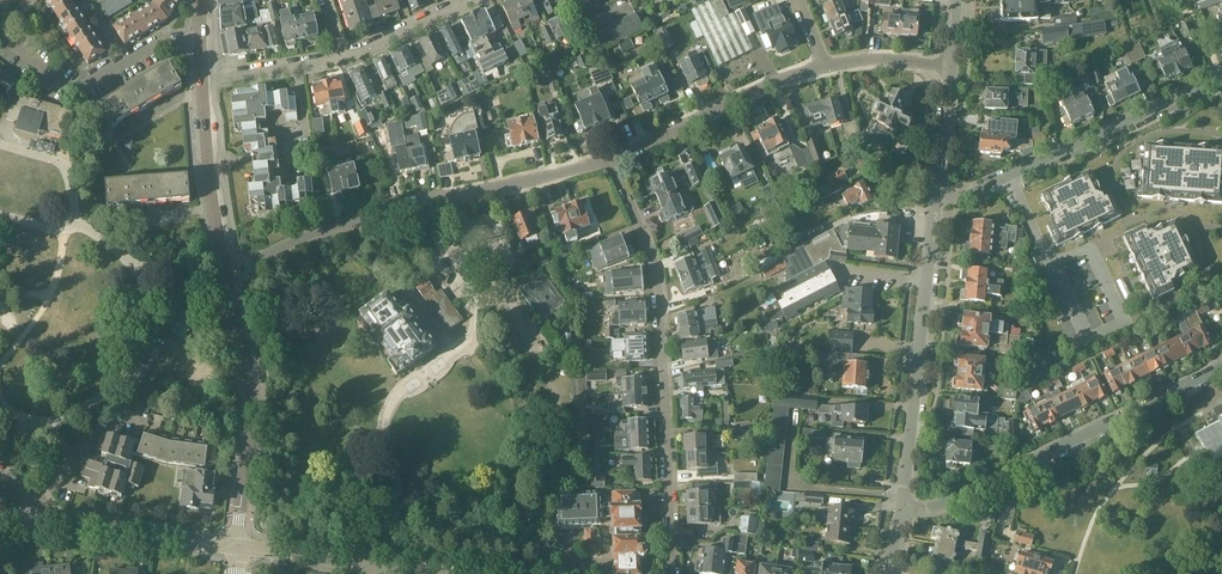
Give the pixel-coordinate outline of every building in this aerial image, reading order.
[(58,17),(75,6),(70,0),(46,0),(58,17)] [(109,0),(108,1),(102,4),(109,17),(133,3),(131,0),(109,0)] [(153,5),(168,20),(181,0),(157,0),(153,5)] [(247,0),(219,0),(220,8),(247,3),(247,0)] [(400,10),(397,0),(375,0),(377,7),(368,10),(365,0),(340,0),(351,33),(373,26),(372,22),(382,18),(380,14),(386,12),(387,14),(400,10)] [(424,2),(423,0),(409,0),(412,11),(425,7),(424,2)] [(527,25),(539,19),(536,13),(530,0),(516,0),(515,1),(527,25)] [(552,0),(542,0),(549,16),(558,12),(554,5),(552,0)] [(714,3),(712,0),(691,10),(694,16),(687,19),(697,40),(704,37),(712,53),(733,43),(730,37),(744,30),(735,12),(729,15),(722,0),(720,0),(714,3)] [(745,0),(727,0),(730,10),(747,4),(745,0)] [(846,16),(844,10),(850,7),(847,0),(841,0),(840,0),(823,7),(830,22),(846,16)] [(869,0),(862,0),(861,11),(868,12),(869,4),(869,0)] [(1220,0),(1208,0),(1197,4),(1199,10),(1221,3),(1220,0)] [(514,31),(527,25),(515,1),(503,6),(514,31)] [(267,4),(269,10),(272,22),(279,21),(275,2),(273,3),(272,3),(268,4),(267,4)] [(1001,9),(995,9),(995,20),(1002,20),(1002,21),(1038,20),(1038,19),(1043,19),(1051,19),(1050,5),(1050,4),(1050,3),(1001,4),(1001,9)] [(257,25),(261,24),(272,22),(269,10),(259,12),(261,18),(259,19),(257,9),(246,11),(244,4),(221,8),(222,31),(248,27),(257,25)] [(153,5),(134,16),(145,34),(168,20),(153,5)] [(58,17),(70,36),(87,24),(75,6),(58,17)] [(776,7),(754,17),(764,38),(767,36),(774,50),(777,49),(779,55),(781,54),(782,55),(790,52),(789,50),(796,47),(793,41),(796,39),(788,24),(786,25),(781,16),(780,16),(776,7)] [(911,17),(902,16),(900,35),(918,37),(919,18),(919,10),(911,9),(911,17)] [(297,10),(293,11),(298,41),(308,39),(309,43),(310,44),(317,43),(318,41),(317,37),(318,37),(314,14),(299,17),(297,10)] [(486,10),(476,15),(462,21),(472,43),(486,37),(496,32),(495,31),(504,27),(499,17),(493,20),(492,17),(489,18),(486,10)] [(295,41),(298,41),(293,11),(279,13),(285,43),(286,43),(286,47),(288,48),(294,47),(295,45),(295,41)] [(846,16),(830,23),(836,38),(853,31),(850,25),(863,20),(859,11),(847,16),(846,16)] [(625,19),(632,32),(642,27),(636,14),(625,19)] [(884,34),(900,35),(902,16),(885,15),(884,34)] [(145,34),(134,16),(115,28),(125,45),(145,34)] [(557,41),(571,35),(562,16),(548,22),(555,37),(557,41)] [(1076,17),(1061,17),(1062,26),(1076,24),(1076,17)] [(615,24),(621,37),(632,32),(625,19),(615,24)] [(1099,34),(1097,21),(1042,30),(1044,43),(1068,39),(1068,38),(1099,34)] [(272,22),(261,24),(263,31),(269,50),(273,49),(274,51),(278,49),(277,48),(280,47),(274,28),(272,22)] [(1193,34),(1189,22),(1181,25),(1186,37),(1193,34)] [(70,36),(82,54),(99,42),(87,24),(70,36)] [(258,30),(244,33),(248,53),(250,53),(250,55),(258,54),(257,51),(268,49),(263,31),(261,24),(257,25),(258,30)] [(621,37),(615,24),(605,29),(611,42),(621,37)] [(461,64),(467,61),(450,26),(441,31),(455,57),(454,57),(458,64),(460,63),(461,64)] [(548,26),(541,30),(548,44),(555,41),(548,26)] [(666,28),(657,33),(665,50),(674,46),(666,28)] [(611,42),(605,29),(594,34),(601,47),(611,42)] [(248,53),(244,33),(244,32),(221,36),(225,55),(230,54),(231,56),(248,53)] [(447,58),(435,34),(420,42),(432,65),(447,58)] [(490,47),(486,37),(472,43),(470,44),(483,73),(508,61),(503,51),(500,44),(497,43),(490,47)] [(629,38),(618,44),(623,54),(635,48),(629,38)] [(521,40),(514,43),(518,51),(521,57),(528,53),(521,40)] [(1179,40),(1169,45),(1172,52),(1169,53),(1180,76),(1183,74),(1182,73),(1192,68),(1186,56),(1190,54),(1187,47),(1183,49),(1179,40)] [(106,53),(99,42),(82,54),(89,64),(106,53)] [(509,48),(512,53),(518,51),(514,43),(510,45),(509,48)] [(1146,57),(1140,44),(1132,48),(1138,61),(1146,57)] [(1177,77),(1180,76),(1169,53),(1172,52),(1169,45),(1154,52),(1167,80),(1176,76),(1177,77)] [(409,47),(400,51),(410,72),(412,74),(413,77),(425,72),(418,57),(414,58),(409,47)] [(1138,61),(1132,48),(1125,51),(1131,64),(1138,61)] [(1046,75),(1047,59),(1047,51),(1036,50),(1017,50),(1015,74),(1025,74),(1025,84),(1036,84),(1037,75),(1046,75)] [(410,72),(400,51),(392,55),(406,85),(415,81),(413,77),(412,74),(410,72)] [(707,76),(706,74),(711,71),(703,54),(698,56),(697,54),(691,57),(689,52),(677,57),(690,85),(695,82),(698,87),(700,87),(708,84),(709,81),(706,77),(707,76)] [(585,55),(575,59),(579,68),(590,68),(585,55)] [(558,57),(545,62),(549,71),(562,66),(558,57)] [(393,78),(394,78),(386,58),(375,63),(387,91),(397,86),(393,78)] [(170,65),(134,86),(147,107),(182,86),(170,65)] [(662,65),(642,74),(654,101),(659,98),(662,104),(670,100),(662,84),(669,81),(662,65)] [(357,71),(371,99),(377,96),(373,86),(374,86),(365,67),(357,71)] [(1096,67),(1089,69),(1093,84),(1101,81),(1096,67)] [(589,69),(595,86),(613,79),(608,68),(589,69)] [(1127,68),(1115,74),(1127,100),(1140,94),(1127,68)] [(1075,75),(1080,86),(1081,89),(1082,89),(1084,88),(1085,92),(1095,87),(1093,84),(1089,69),(1075,75)] [(481,70),(474,74),(480,86),(487,83),(481,70)] [(371,99),(357,71),(350,75),(358,93),(357,95),(362,106),(364,106),(367,105),(366,102),(371,99)] [(558,91),(554,72),(546,74),(551,93),(558,91)] [(0,74),(0,91),(11,99),(14,96),(15,97),(20,90),(0,74)] [(650,103),(654,101),(642,74),(630,80),(644,112),(652,108),(650,103)] [(1111,108),(1127,100),(1115,74),(1103,79),(1111,95),(1106,98),(1111,108)] [(330,83),(326,83),(332,115),(340,113),(339,110),(345,108),(340,81),(339,81),(339,77),(337,76),(331,77),(329,79),(330,83)] [(332,115),(326,83),(323,84),(323,80),(321,79),(315,81),(314,82),(314,86),(318,107),(323,106),(325,116),(332,115)] [(476,80),(465,85),(469,95),(481,90),(476,80)] [(469,95),(465,85),(463,81),(436,94),(442,107),(469,95)] [(111,128),(147,107),(134,86),(98,107),(111,128)] [(1072,96),(1083,120),(1086,119),(1088,121),(1093,119),(1093,116),(1094,115),(1083,91),(1082,89),(1081,89),(1080,86),(1070,91),(1072,96)] [(1068,87),(1057,92),(1068,116),(1063,118),(1067,127),(1071,125),(1072,125),(1083,120),(1072,96),(1070,91),(1068,87)] [(251,146),(252,155),(255,180),(248,181),(251,209),(258,208),(259,215),(288,212),(287,205),(308,203),(307,196),(314,195),(312,180),(298,182),(299,189),(283,191),(281,180),(271,181),(269,165),(276,164),(274,150),(267,151),(266,137),(259,138),(257,121),(267,120),(266,109),(283,108),(283,114),(286,114),(287,121),(299,120),(296,98),(289,99),(288,92),(267,95),(266,88),(238,91),(238,98),(231,99),(235,127),(242,126),(244,147),(251,146)] [(610,112),(607,111),(598,88),(590,91),(588,90),(578,94),(577,96),(580,104),(576,106),(582,118),(575,121),(574,123),(577,130),(579,131),(586,128),(586,129),(611,119),(610,117),(611,115),(610,112)] [(877,101),(874,110),(878,112),(879,115),(881,116),(877,125),(875,125),(872,132),(879,136),(880,134),(883,136),(885,133),(893,137),(900,125),(907,129),(912,118),(901,113),(905,106),(902,105),(904,100),(902,98),(904,94),(897,91),(895,95),(893,94),(887,104),(885,103),(882,104),(877,101)] [(1022,101),(1022,92),(986,91),(986,111),(1008,111),(1008,107),(1013,107),(1013,101),(1022,101)] [(387,92),(379,95),(385,109),(393,105),(387,92)] [(405,108),(410,106),(406,95),(402,101),(405,108)] [(472,102),(470,96),(463,98),(465,105),(472,102)] [(21,97),(18,108),(20,108),(20,109),(25,110),(41,114),(39,130),(40,130),(40,127),(67,135),(70,125),(73,112),(62,109),(62,108),(21,97)] [(473,100),(477,116),(486,114),(488,113),(484,97),(473,100)] [(630,97),(623,101),(627,110),(634,107),(630,97)] [(419,98),(412,101),(416,112),(424,109),(419,98)] [(824,128),(830,126),(824,104),(823,101),(803,106),(807,118),(808,118),(809,122),(812,122),(814,127),(823,125),(824,128)] [(837,101),(824,104),(830,126),(843,123),(848,121),(844,108),(839,109),(837,101)] [(557,106),(546,109),(545,103),(537,105),(539,110),(542,124),(544,123),(548,140),(555,139),(556,140),(560,139),(561,137),(564,137),(557,106)] [(25,110),(20,109),(20,108),(18,108),(12,106),(8,120),(19,123),(19,124),(19,125),(25,110)] [(365,121),(368,127),(377,123),(370,108),(361,112),(365,121)] [(74,111),(73,112),(70,125),(77,127),(81,113),(74,111)] [(450,136),(451,139),(450,139),(453,152),(448,153),(447,154),(449,161),(450,162),(455,161),(455,162),(480,156),(477,142),(481,141),(474,113),(471,113),(467,113),(464,114),(461,115),(459,117),(456,119),(454,122),(452,125),(451,129),(450,133),(450,136)] [(477,116),(481,130),(489,128),(486,114),(477,116)] [(418,132),(428,130),(425,116),(416,118),(408,119),(404,120),(406,125),(406,129),(417,127),(418,132)] [(983,130),(982,137),(1016,140),(1017,123),(1001,122),(1002,118),(993,117),(993,123),(989,123),(988,130),(983,130)] [(314,134),(325,133),(323,118),(313,119),(314,134)] [(533,119),(518,122),(517,119),(508,121),(509,125),(511,134),(505,136),(506,139),(508,148),(514,146),(514,148),(538,142),(533,119)] [(359,137),(370,133),(365,121),(354,125),(359,137)] [(786,130),(787,127),(785,122),(782,121),(779,122),(778,121),(767,126),(768,127),(751,134),(763,159),(779,152),(779,151),(790,146),(783,131),(786,130)] [(843,125),(846,139),(857,137),(858,132),(855,122),(843,125)] [(414,159),(416,169),(426,167),(419,134),(408,137),(405,137),(407,147),(409,160),(414,159)] [(815,137),(807,140),(815,163),(823,161),(815,137)] [(1016,140),(982,137),(982,143),(980,146),(980,151),(981,153),(981,154),(991,155),(991,158),(1001,159),(1002,152),(1009,153),(1009,149),(1014,149),(1014,152),(1021,153),(1021,152),(1033,149),(1033,141),(1032,141),(1025,141),(1016,140)] [(815,163),(807,140),(810,149),(802,152),(807,166),(815,163)] [(318,150),(321,164),(331,162),(329,157),(344,154),(342,144),(318,150)] [(1167,151),(1168,147),(1168,146),(1157,145),(1157,146),(1146,145),(1146,146),(1141,146),(1141,155),(1145,155),(1144,169),(1143,169),(1142,181),(1143,181),(1143,187),(1138,187),(1138,196),(1142,196),(1142,197),(1153,198),(1153,199),(1164,200),(1164,199),(1164,195),(1171,195),(1170,200),(1195,201),(1195,202),(1206,203),(1206,202),(1221,203),(1221,150),(1210,149),(1210,148),(1198,148),(1198,149),(1174,147),(1174,151),(1167,151)] [(401,172),(416,169),(414,159),(409,160),(407,147),(396,149),(401,172)] [(730,148),(719,154),(722,159),(721,160),(732,183),(740,179),(741,182),(756,175),(743,148),(733,153),(730,148)] [(345,192),(360,188),(354,166),(353,166),(352,161),(340,164),(341,169),(329,172),(335,195),(336,194),(338,200),(339,200),(339,201),(346,200),(345,198),(347,198),(345,192)] [(694,187),(705,183),(698,163),(686,168),(694,187)] [(826,178),(831,188),(847,181),(843,172),(833,177),(832,175),(826,178)] [(660,203),(679,195),(674,183),(679,181),(675,173),(660,179),(657,174),(643,179),(650,196),(656,194),(660,203)] [(1048,226),(1057,246),(1073,239),(1074,240),(1084,235),(1083,234),(1093,229),(1094,230),(1104,225),(1120,217),(1110,197),(1104,200),(1102,197),(1098,195),(1097,193),(1099,193),(1100,192),(1095,182),(1094,183),(1089,173),(1074,180),(1074,179),(1064,184),(1042,195),(1047,205),(1046,205),(1051,215),(1052,215),(1055,213),(1053,220),(1054,223),(1048,226)] [(189,176),(147,179),(149,204),(191,201),(189,176)] [(108,208),(149,204),(147,179),(106,183),(108,208)] [(862,206),(873,200),(865,183),(842,195),(844,200),(838,203),(842,211),(853,206),(854,208),(861,205),(862,206)] [(761,190),(766,202),(776,197),(771,185),(761,190)] [(812,198),(819,199),(822,189),(814,188),(812,198)] [(682,201),(679,195),(660,203),(664,213),(660,215),(663,223),(687,213),(686,213),(693,210),(689,199),(682,201)] [(785,223),(775,200),(759,208),(769,230),(785,223)] [(593,223),(594,222),(592,216),(590,215),(586,216),(582,204),(581,205),(580,203),(578,201),(572,203),(571,206),(571,208),(557,213),(557,214),(553,216),(555,225),(560,223),(564,236),(565,235),(568,243),(578,239),(576,232),(579,231),(579,230),(589,227),(589,225),(593,223)] [(523,241),(539,234),(530,213),(524,215),(523,213),(516,216),(517,218),(514,220),(523,241)] [(847,249),(867,251),(868,241),(897,244),(898,228),(889,227),(889,223),(879,222),(879,226),(851,223),(851,224),(844,224),(803,246),(787,254),(786,283),(815,268),(830,260),(831,252),(846,254),(847,249)] [(1146,283),(1153,300),(1173,290),(1170,284),(1174,282),(1176,275),(1178,279),(1178,280),(1188,275),(1188,274),(1198,269),(1187,247),(1188,247),(1183,237),(1176,222),(1166,227),(1165,226),(1155,231),(1155,232),(1156,232),(1156,233),(1154,234),(1151,233),(1147,234),(1144,228),(1124,237),(1132,253),(1131,254),(1135,264),(1136,263),(1141,273),(1140,274),(1145,284),(1146,283)] [(971,232),(971,238),(1007,242),(1007,241),(1015,241),(1016,227),(1006,226),(1005,233),(993,232),(993,225),(967,223),(967,232),(971,232)] [(699,226),(675,238),(679,246),(703,234),(699,226)] [(593,246),(597,256),(601,255),(602,258),(596,260),(595,262),(598,268),(600,269),(608,266),(629,258),(629,257),(634,255),(634,254),(632,248),(630,247),(626,249),(621,236),(599,244),(593,246)] [(1007,242),(971,238),(970,244),(966,243),(965,253),(991,255),(991,248),(1006,249),(1007,242)] [(897,247),(897,244),(868,241),(867,251),(867,257),(895,259),(896,256),(897,256),(898,248),(897,247)] [(1022,243),(1018,243),(1016,265),(1024,266),(1025,261),(1022,261),(1023,256),(1025,256),(1026,243),(1022,243)] [(709,248),(701,251),(702,255),(703,256),(706,263),(708,269),(715,266),(709,248)] [(847,262),(848,255),(831,252),(830,260),(847,262)] [(762,271),(779,262),(775,254),(758,263),(762,271)] [(676,265),(681,279),(699,272),(708,269),(706,263),(703,256),(702,255),(697,257),(676,265)] [(779,262),(762,271),(766,279),(786,269),(786,258),(779,262)] [(548,261),(540,264),(542,269),(550,266),(548,261)] [(612,271),(613,282),(605,282),(606,294),(643,291),(641,269),(640,269),(639,264),(632,265),(632,270),(612,271)] [(826,299),(840,292),(825,264),(784,285),(784,303),(779,306),(779,304),(773,308),(771,321),(785,317),(787,320),(798,314),(796,312),(825,297),(826,299)] [(699,272),(681,279),(686,293),(704,287),(705,288),(714,285),(712,279),(720,276),(716,266),(715,266),(708,269),(699,272)] [(967,286),(1002,290),(1003,281),(989,280),(989,273),(963,270),(962,280),(967,280),(967,286)] [(544,273),(520,291),(541,320),(565,303),(544,273)] [(1123,278),(1116,281),(1126,300),(1132,297),(1123,278)] [(449,331),(464,319),(441,290),(437,293),(428,280),(417,289),(449,331)] [(1002,290),(967,286),(966,291),(961,291),(961,300),(987,303),(987,295),(1002,296),(1002,290)] [(871,293),(853,292),(845,291),(844,298),(842,298),(842,311),(850,311),(849,323),(872,324),(872,314),(870,314),(871,293)] [(358,321),(361,325),(360,326),(360,327),(359,329),(360,331),(360,332),(361,334),(362,334),(362,335),(363,335),(364,336),(365,336),(366,336),(367,336),(369,335),(371,339),(379,351),(384,348),(394,361),(390,364),(398,376),(413,365),(414,367),(423,360),(422,358),(436,348),(427,336),(424,339),(418,331),(422,328),(409,311),(403,315),(388,295),(361,315),(363,318),(358,321)] [(645,301),(619,303),(619,307),(616,307),(616,311),(620,310),(623,310),(624,313),(645,312),(645,301)] [(1206,303),(1195,309),(1198,316),(1210,311),(1206,303)] [(1020,305),(1005,304),(1004,312),(1019,313),(1020,305)] [(677,316),(679,328),(683,328),(684,330),(691,329),(690,324),(710,320),(717,319),(715,308),(706,309),(706,310),(696,312),(696,314),(677,316)] [(646,324),(645,312),(624,313),(623,310),(620,310),(620,313),(615,313),(615,315),(613,315),(613,326),(646,324)] [(963,331),(1007,334),(1008,324),(989,323),(990,317),(964,315),(964,316),(960,316),(958,317),(958,324),(959,326),(963,326),(963,331)] [(718,330),(717,319),(710,320),(690,324),(691,329),(684,330),(683,328),(679,328),(681,340),(705,336),(705,335),(711,334),(710,331),(718,330)] [(1200,320),(1187,327),(1199,351),(1203,349),(1204,351),(1213,346),(1208,336),(1209,334),(1207,329),(1205,329),(1200,320)] [(771,322),(760,326),(762,333),(773,330),(771,322)] [(1199,351),(1187,327),(1185,323),(1179,326),(1184,336),(1178,339),(1187,357),(1187,359),(1196,354),(1195,353),(1199,351)] [(1007,334),(963,331),(963,335),(958,335),(957,336),(956,343),(957,345),(962,345),(962,346),(987,348),(988,343),(1001,344),(1000,353),(1019,354),(1020,336),(1007,335),(1007,334)] [(851,351),(852,335),(832,333),(831,350),(851,351)] [(627,360),(646,359),(645,335),(626,336),(626,339),(612,340),(612,352),(627,351),(627,360)] [(1186,357),(1187,357),(1178,339),(1166,345),(1175,363),(1180,360),(1182,361),(1185,359),(1186,357)] [(716,340),(682,345),(684,361),(707,358),(707,360),(718,359),(716,340)] [(1169,365),(1175,363),(1166,345),(1153,351),(1162,369),(1163,368),(1165,369),(1169,367),(1169,365)] [(1106,360),(1111,357),(1108,351),(1103,354),(1106,360)] [(1161,369),(1162,369),(1153,351),(1141,357),(1150,374),(1155,372),(1157,373),(1161,371),(1161,369)] [(831,354),(819,353),(819,360),(830,361),(830,363),(845,364),(843,387),(858,388),(858,393),(867,394),(870,366),(850,364),(851,354),(831,353),(831,354)] [(773,372),(775,355),(767,354),(765,371),(773,372)] [(982,381),(984,360),(956,357),(954,359),(953,366),(955,368),(959,368),(969,370),(968,376),(973,376),(973,379),(982,380),(982,381)] [(1144,377),(1150,374),(1141,357),(1129,363),(1138,380),(1139,380),(1140,381),(1144,379),(1144,377)] [(1083,363),(1077,366),(1080,372),(1081,374),(1087,372),(1083,363)] [(1138,382),(1138,380),(1129,363),(1116,369),(1125,386),(1129,384),(1130,386),(1138,382)] [(591,453),(590,443),(586,367),(573,368),(578,454),(591,453)] [(969,370),(959,368),(958,378),(954,378),(952,379),(952,387),(953,389),(986,392),(987,382),(982,382),(982,381),(982,380),(973,379),(973,376),(968,376),(969,370)] [(1121,388),(1125,386),(1116,369),(1104,375),(1113,394),(1122,390),(1121,388)] [(587,382),(607,381),(606,370),(586,371),(587,382)] [(724,370),(702,372),(703,377),(700,377),(701,387),(704,386),(725,385),(724,370)] [(702,372),(683,373),(685,388),(698,387),(698,391),(704,391),(704,386),(701,387),(700,377),(703,377),(702,372)] [(1084,380),(1085,384),(1094,402),(1098,399),(1099,401),(1108,397),(1096,374),(1086,379),(1084,380)] [(1057,376),(1053,378),(1055,384),(1058,389),(1062,387),(1060,382),(1057,376)] [(623,384),(623,394),(647,393),(646,379),(627,380),(627,377),(616,378),(616,384),(623,384)] [(1055,384),(1053,378),(1047,381),(1050,387),(1055,384)] [(1073,390),(1082,408),(1082,409),(1091,405),(1090,403),(1094,402),(1085,384),(1084,380),(1083,378),(1071,384),(1073,390)] [(1016,401),(1017,392),(1017,384),(1017,383),(1005,382),(1003,400),(1016,401)] [(1017,384),(1017,392),(1018,392),(1026,388),(1025,384),(1017,384)] [(1032,399),(1026,388),(1018,392),(1018,403),(1025,402),(1032,399)] [(1081,408),(1082,408),(1073,390),(1061,396),(1070,414),(1075,411),(1077,412),(1080,410),(1081,408)] [(647,407),(647,393),(623,394),(624,403),(610,404),(610,414),(627,413),(626,408),(647,407)] [(775,393),(774,406),(789,407),(802,408),(803,396),(775,393)] [(803,396),(802,408),(817,410),(818,397),(803,396)] [(1036,409),(1045,426),(1049,424),(1050,426),(1059,421),(1058,420),(1049,402),(1046,396),(1033,402),(1036,408),(1036,409)] [(1064,417),(1070,414),(1061,396),(1049,402),(1058,420),(1059,419),(1061,420),(1064,419),(1064,417)] [(690,422),(703,422),(702,400),(694,399),(684,399),(684,401),(680,401),(680,408),(684,408),(684,419),(690,419),(690,422)] [(954,414),(955,414),(985,417),(986,402),(955,400),(951,400),(950,401),(949,408),(950,410),(955,410),(954,414)] [(721,401),(722,419),(722,421),(730,421),(729,401),(721,401)] [(774,406),(773,417),(788,418),(789,407),(774,406)] [(1213,410),(1216,415),(1207,420),(1210,427),(1196,434),(1201,444),(1196,447),(1200,456),(1206,453),(1211,463),(1221,457),(1221,406),(1213,410)] [(866,424),(867,409),(831,407),(830,415),(833,415),(832,419),(833,422),(834,424),(835,426),(838,427),(840,428),(843,428),(844,423),(866,424)] [(1041,428),(1045,426),(1036,409),(1024,415),(1030,426),(1029,428),(1030,432),(1033,432),(1033,434),(1042,430),(1041,428)] [(985,417),(955,414),(954,428),(963,428),(962,435),(972,436),(973,429),(984,430),(985,417)] [(590,435),(599,435),(598,415),(589,416),(590,435)] [(771,429),(787,430),(788,418),(773,417),(771,429)] [(643,433),(648,432),(648,420),(628,421),(628,422),(621,422),(621,429),(617,429),(617,436),(629,436),(644,436),(643,433)] [(1016,425),(1002,425),(1002,439),(1017,438),(1016,425)] [(770,441),(786,443),(787,430),(771,429),(770,441)] [(733,430),(732,438),(749,439),(749,431),(733,430)] [(812,438),(824,440),(825,431),(813,430),(812,438)] [(644,436),(629,436),(617,436),(615,437),(616,450),(648,449),(648,445),(649,444),(648,432),(643,433),(644,436)] [(129,462),(135,443),(102,433),(97,449),(104,451),(102,459),(87,454),(80,475),(92,479),(90,487),(123,497),(126,484),(139,487),(146,468),(129,462)] [(214,472),(218,449),(213,448),(170,442),(145,434),(139,453),(163,461),(167,462),(205,468),(205,471),(214,472)] [(845,439),(840,438),(841,434),(833,434),(833,439),(827,438),(826,453),(836,453),(835,462),(849,463),(848,468),(860,469),(861,464),(863,440),(854,440),(854,437),(846,436),(845,439)] [(707,454),(714,454),(714,436),(685,437),(685,452),(687,452),(687,451),(695,451),(699,455),(707,455),(707,454)] [(769,453),(784,455),(786,443),(770,441),(769,453)] [(976,452),(977,445),(948,442),(948,443),(947,443),(945,445),(944,449),(946,451),(947,452),(946,463),(947,464),(947,468),(956,469),(956,464),(970,466),(971,452),(976,452)] [(1000,451),(1001,444),(989,443),(989,450),(1000,451)] [(687,451),(687,452),(688,470),(705,470),(706,473),(718,473),(717,454),(714,454),(707,454),(707,455),(699,455),(695,451),(687,451)] [(767,466),(783,467),(784,455),(769,453),(767,466)] [(599,470),(601,470),(600,454),(590,455),(591,469),(599,469),(599,470)] [(624,470),(629,472),(642,471),(642,466),(652,466),(652,457),(633,458),(633,455),(622,456),(623,470),(624,470)] [(1158,465),(1146,464),(1145,474),(1148,474),(1148,476),(1154,477),(1154,474),(1157,474),(1158,465)] [(653,481),(652,466),(642,466),(642,471),(629,472),(624,470),(623,470),(622,470),(623,478),(629,477),(629,480),(634,480),(634,481),(653,481)] [(766,478),(782,480),(783,467),(767,466),(766,478)] [(1055,476),(1050,466),(1041,470),(1046,480),(1055,476)] [(601,479),(601,470),(599,470),(599,469),(591,469),(592,488),(605,488),(604,479),(601,479)] [(179,480),(185,481),(184,489),(181,506),(186,507),(200,509),(200,504),(212,506),(214,493),(212,493),(215,476),(198,473),(186,472),(180,471),(179,480)] [(735,474),(734,482),(751,482),(757,482),(758,474),(735,474)] [(780,492),(782,480),(766,478),(765,490),(780,492)] [(763,502),(764,483),(756,483),(755,502),(763,502)] [(644,548),(644,539),(641,539),(641,506),(637,506),(637,492),(613,492),(613,507),(611,507),(611,503),(604,503),(604,507),(602,507),(601,493),(559,494),(559,525),(602,524),(602,518),(613,518),(615,573),(640,573),(639,558),(640,558),(641,559),(642,559),(643,559),(645,558),(646,557),(646,556),(647,556),(647,555),(647,554),(647,553),(646,552),(646,551),(645,551),(644,550),(644,548)] [(688,493),(688,509),(711,508),(711,493),(688,493)] [(824,496),(806,494),(805,503),(823,504),(824,496)] [(990,501),(984,519),(994,522),(1000,504),(990,501)] [(828,524),(852,527),(852,520),(856,521),(857,509),(830,507),(828,524)] [(711,508),(688,509),(689,526),(721,525),(720,508),(711,508)] [(741,516),(739,533),(759,536),(762,519),(741,516)] [(852,527),(828,524),(826,542),(850,545),(852,527)] [(937,538),(936,543),(964,548),(963,550),(968,551),(968,550),(977,551),(987,552),(990,537),(980,536),(978,544),(965,542),(959,541),(960,532),(934,527),(932,537),(937,538)] [(598,548),(599,547),(599,538),(598,537),(597,537),(597,529),(586,530),(586,537),(585,537),(585,549),(586,549),(586,556),(597,556),(597,548),(598,548)] [(1015,541),(1030,545),(1033,536),(1017,532),(1015,541)] [(735,543),(747,545),(748,535),(734,533),(733,541),(735,542),(735,543)] [(747,545),(735,543),(735,542),(733,541),(724,540),(723,551),(717,551),(714,573),(724,573),(727,552),(746,554),(747,546),(747,545)] [(800,550),(818,552),(819,543),(801,541),(800,550)] [(964,548),(936,543),(935,549),(930,548),(928,558),(955,563),(956,554),(962,555),(963,550),(964,548)] [(717,551),(704,549),(702,561),(697,561),(696,571),(701,572),(700,573),(706,573),(714,573),(717,551)] [(814,553),(797,551),(795,561),(812,563),(814,553)] [(977,551),(976,558),(986,559),(987,552),(977,551)] [(1053,563),(1041,560),(1042,557),(1036,555),(1035,559),(1022,555),(1020,562),(1021,563),(1017,573),(1049,573),(1049,571),(1051,572),(1053,563)] [(556,569),(557,562),(550,561),(549,568),(556,569)] [(53,569),(44,570),(43,562),(23,565),(24,573),(54,573),(53,569)] [(739,563),(738,573),(755,573),(756,565),(754,565),(739,563)] [(777,564),(767,563),(766,568),(761,567),(760,573),(776,573),(777,564)] [(777,564),(776,573),(791,573),(791,571),(786,570),(787,566),(777,564)] [(832,566),(815,564),(814,571),(806,569),(805,573),(831,573),(832,566)] [(831,573),(850,573),(851,568),(832,566),(831,573)]
